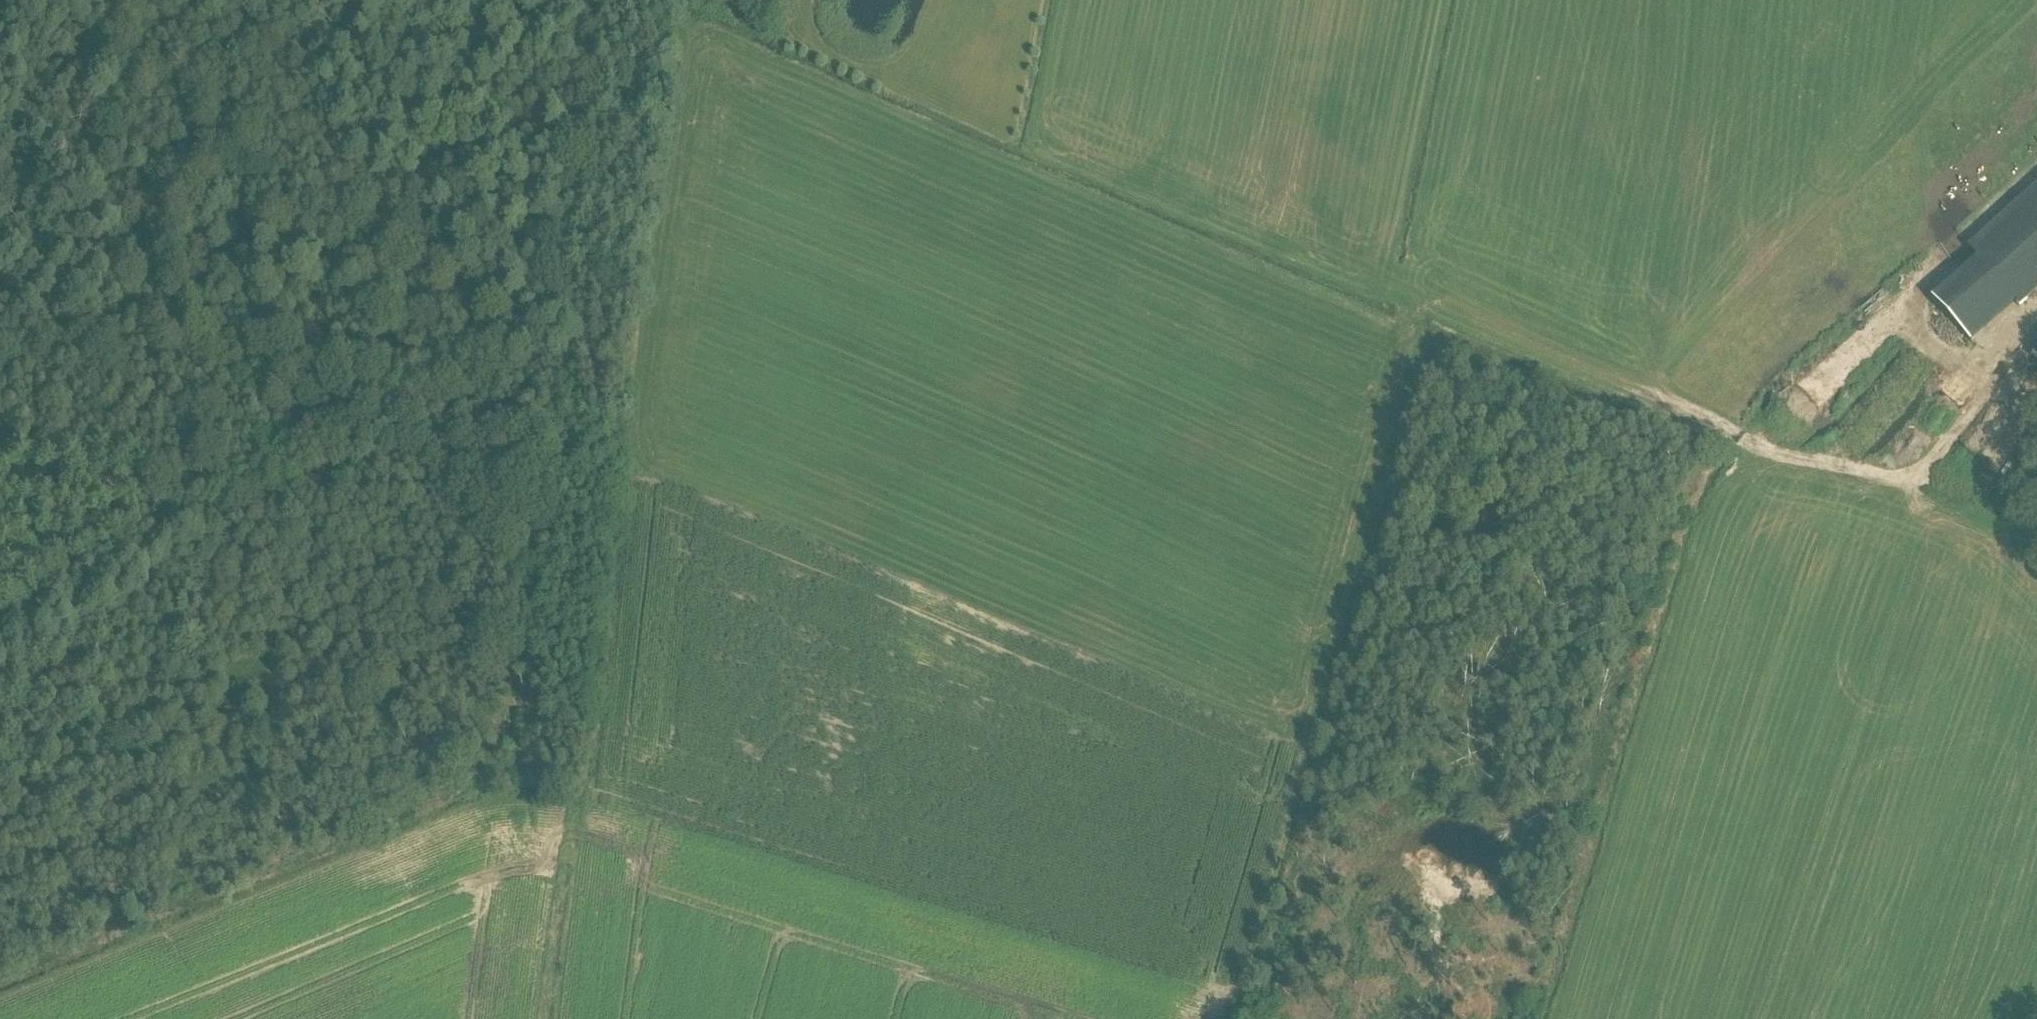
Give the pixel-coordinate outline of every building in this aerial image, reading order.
[(1970,248),(1985,265),(1938,307),(1974,346),(2036,288),(2036,186),(1970,248)]
